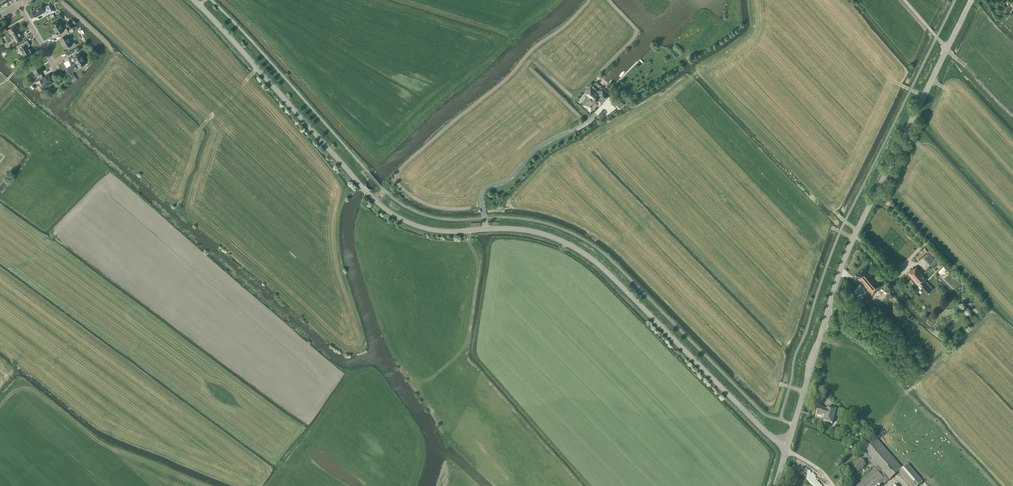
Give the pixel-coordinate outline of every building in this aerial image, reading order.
[(52,11),(48,4),(43,7),(42,5),(32,11),(36,17),(43,13),(44,15),(52,11)] [(60,32),(61,35),(68,31),(66,28),(64,29),(59,21),(52,25),(57,33),(60,32)] [(18,30),(17,31),(16,29),(18,28),(16,25),(8,30),(9,32),(10,32),(11,32),(17,42),(22,39),(20,36),(21,36),(18,30)] [(67,35),(70,34),(68,31),(61,35),(63,37),(60,39),(65,48),(68,46),(70,49),(76,45),(74,42),(72,43),(67,35)] [(16,46),(17,49),(19,48),(24,56),(31,51),(28,46),(30,45),(27,40),(16,46)] [(78,66),(79,66),(86,62),(81,54),(74,58),(76,62),(74,63),(68,66),(72,72),(77,69),(76,67),(78,66)] [(33,76),(35,78),(35,79),(42,75),(41,72),(43,71),(38,62),(31,66),(36,75),(33,76)] [(29,82),(32,84),(37,82),(40,80),(44,87),(53,82),(49,75),(44,78),(42,75),(35,79),(35,78),(29,82)] [(584,104),(590,111),(598,102),(600,104),(607,96),(602,91),(598,95),(590,87),(585,93),(590,97),(584,104)] [(615,102),(618,99),(612,93),(609,96),(615,102)] [(620,108),(625,103),(620,98),(616,103),(620,108)] [(916,257),(919,260),(928,252),(925,248),(921,252),(922,253),(916,257)] [(859,280),(872,295),(883,286),(882,286),(886,282),(876,271),(874,268),(873,269),(868,263),(855,274),(860,280),(859,280)] [(939,270),(942,273),(948,268),(944,264),(939,270)] [(934,289),(926,280),(928,279),(917,266),(914,269),(913,269),(908,273),(919,286),(920,285),(928,294),(934,289)] [(823,421),(832,424),(836,410),(827,407),(826,410),(819,408),(817,415),(824,418),(823,421)] [(855,464),(852,466),(857,472),(866,465),(865,464),(869,461),(875,468),(854,485),(878,485),(884,481),(886,483),(889,480),(890,480),(902,469),(876,438),(861,452),(865,456),(861,459),(860,459),(855,463),(855,464)]
